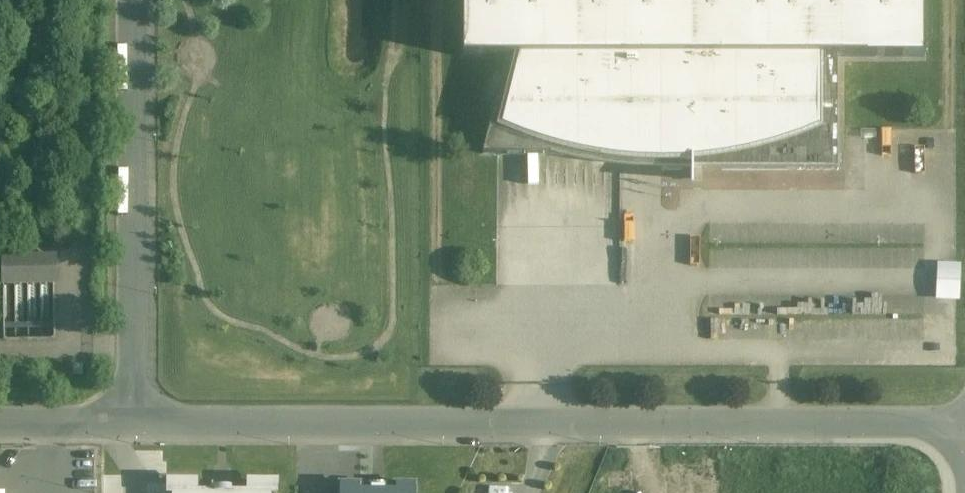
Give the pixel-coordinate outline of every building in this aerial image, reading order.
[(463,52),(498,52),(496,159),(845,166),(847,56),(927,57),(928,0),(464,0),(463,52)] [(57,249),(5,249),(4,332),(56,333),(57,249)] [(939,262),(938,299),(962,300),(962,263),(939,262)] [(284,478),(250,478),(250,489),(236,489),(236,484),(219,484),(219,489),(204,489),(204,478),(169,478),(169,492),(284,492),(284,478)] [(397,481),(397,491),(363,491),(363,481),(339,481),(339,492),(415,492),(415,481),(397,481)]
